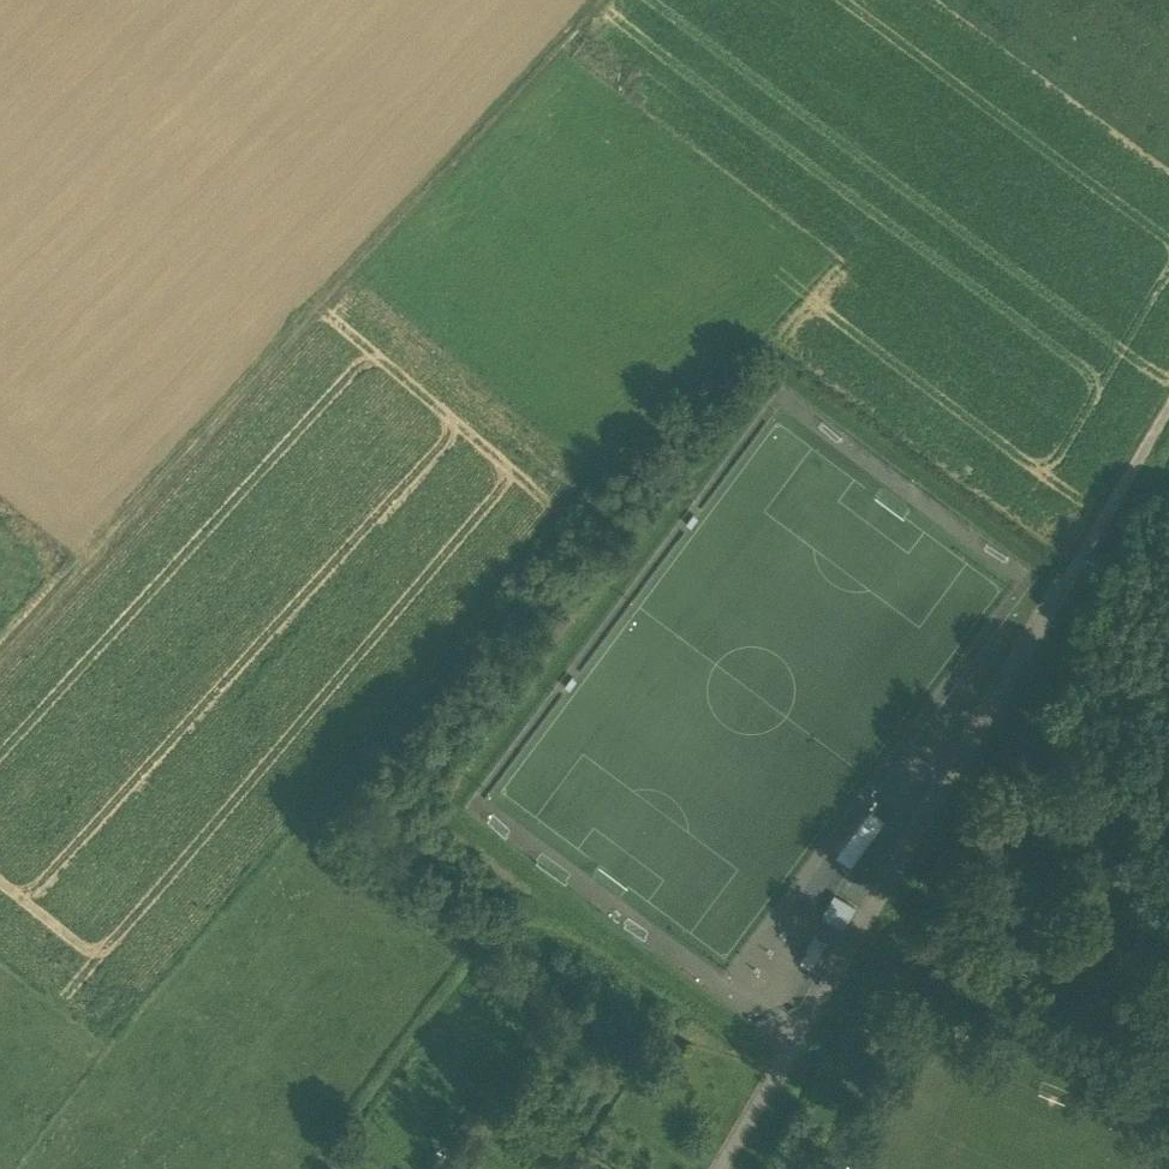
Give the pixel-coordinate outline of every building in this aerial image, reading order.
[(850,862),(885,817),(870,805),(835,850),(850,862)] [(835,894),(822,915),(843,927),(855,907),(835,894)] [(826,941),(816,935),(801,960),(811,966),(826,941)]
